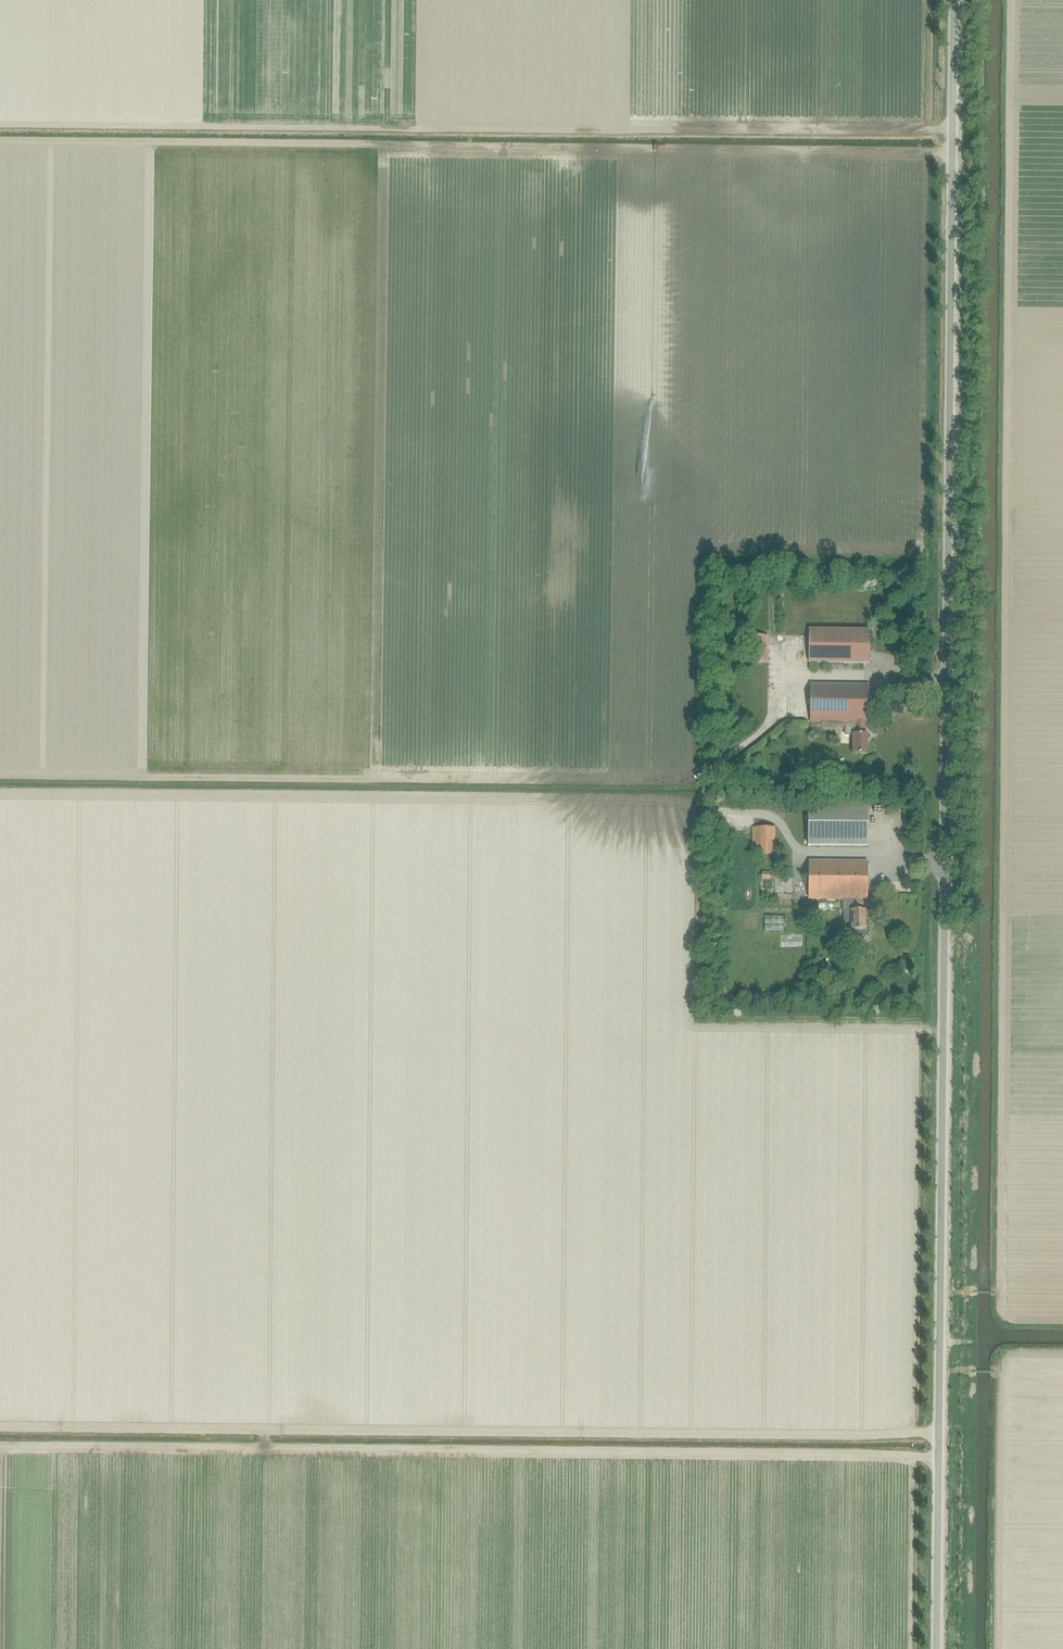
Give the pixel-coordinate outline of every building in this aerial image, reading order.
[(869,664),(869,630),(809,630),(809,664),(869,664)] [(866,724),(869,724),(869,686),(811,685),(811,724),(846,724),(846,735),(854,735),(853,755),(868,755),(868,735),(866,735),(866,724)] [(808,804),(808,846),(867,846),(868,805),(808,804)] [(752,854),(775,854),(775,828),(752,828),(752,854)] [(851,922),(851,931),(866,931),(866,911),(863,911),(863,900),(867,900),(867,862),(809,861),(809,900),(843,900),(843,911),(844,911),(844,922),(851,922)]
